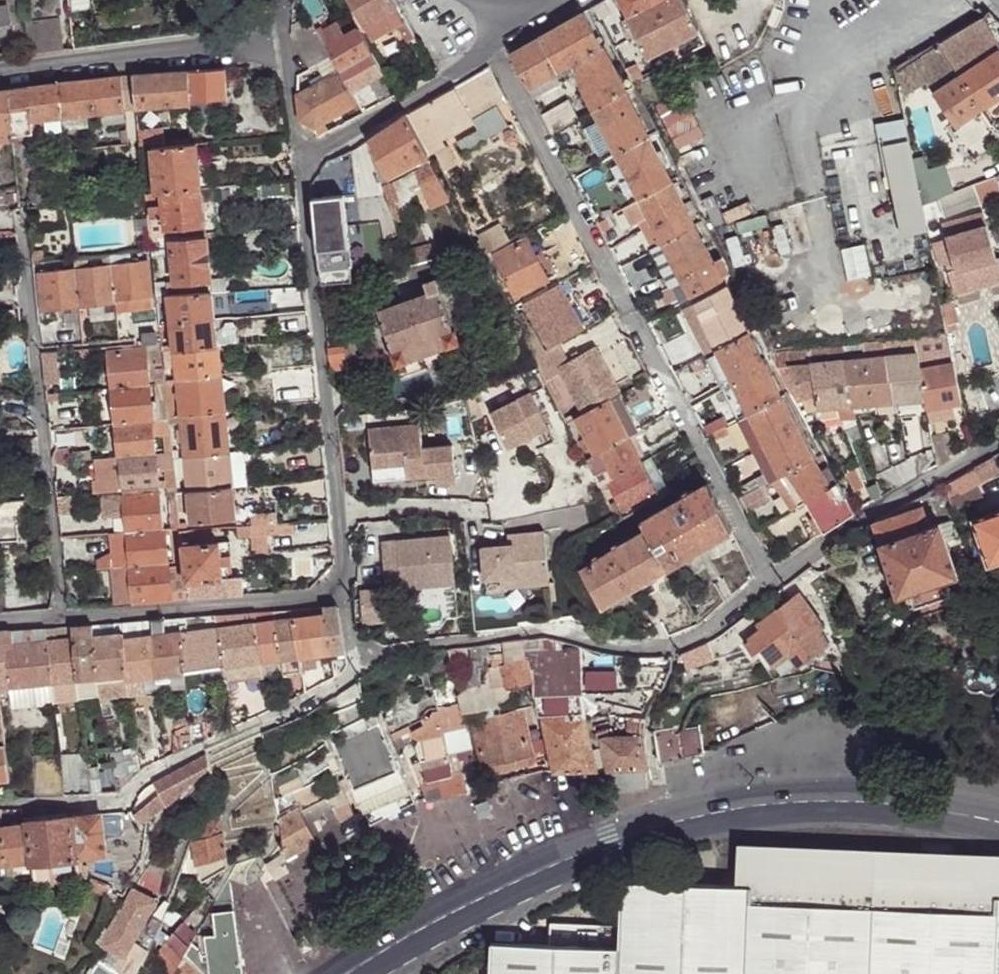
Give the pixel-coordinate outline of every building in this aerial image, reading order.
[(71,11),(88,9),(87,0),(70,0),(71,11)] [(312,15),(326,7),(323,0),(303,0),(306,6),(307,5),(312,15)] [(394,0),(349,0),(364,26),(397,6),(394,0)] [(594,7),(601,20),(614,14),(607,0),(605,0),(594,7)] [(628,18),(621,22),(630,41),(638,37),(648,57),(699,31),(684,0),(619,0),(628,18)] [(405,20),(397,6),(364,26),(371,39),(405,20)] [(510,54),(529,89),(569,67),(603,48),(584,12),(510,54)] [(900,73),(905,98),(926,83),(956,127),(998,98),(998,35),(985,14),(938,44),(939,47),(900,73)] [(59,16),(25,20),(29,54),(63,49),(59,16)] [(297,45),(319,32),(314,19),(291,33),(297,45)] [(362,55),(371,49),(359,28),(346,36),(349,40),(354,41),(362,55)] [(706,44),(699,31),(648,57),(655,71),(706,44)] [(321,61),(332,55),(327,47),(319,32),(297,45),(311,67),(321,61)] [(352,91),(385,73),(371,49),(362,55),(354,41),(349,40),(346,36),(327,47),(332,55),(335,61),(341,71),(352,91)] [(574,75),(592,110),(625,91),(626,91),(621,81),(603,48),(569,67),(574,75)] [(324,68),(335,61),(332,55),(321,61),(324,68)] [(489,66),(454,86),(463,102),(473,119),(507,100),(489,66)] [(529,89),(533,98),(574,75),(569,67),(529,89)] [(437,74),(436,72),(435,73),(432,68),(427,70),(431,77),(437,74)] [(634,68),(627,71),(630,76),(633,82),(639,78),(634,68)] [(225,69),(188,72),(190,102),(227,99),(225,69)] [(316,127),(359,102),(352,91),(341,71),(298,95),(301,119),(316,127)] [(190,102),(188,72),(133,75),(136,108),(170,105),(170,103),(190,102)] [(123,111),(136,109),(136,108),(133,75),(120,77),(123,111)] [(621,81),(626,91),(635,86),(633,82),(630,76),(621,81)] [(95,79),(58,84),(60,118),(79,116),(100,114),(123,111),(120,77),(95,79)] [(60,118),(58,84),(30,88),(32,122),(60,118)] [(454,86),(406,115),(414,131),(423,126),(463,102),(454,86)] [(12,124),(32,122),(30,88),(8,90),(12,124)] [(12,130),(12,124),(8,90),(0,91),(0,131),(12,130)] [(612,149),(615,155),(649,137),(625,91),(592,110),(597,120),(598,123),(612,149)] [(190,102),(192,117),(229,114),(227,99),(190,102)] [(542,114),(551,133),(579,118),(574,109),(572,105),(568,99),(542,114)] [(423,126),(414,131),(427,154),(427,156),(428,157),(445,149),(439,136),(473,119),(463,102),(423,126)] [(498,107),(457,134),(467,153),(510,129),(498,107)] [(592,110),(583,115),(588,125),(597,120),(592,110)] [(125,123),(123,111),(100,114),(101,125),(125,123)] [(367,141),(368,142),(387,177),(388,176),(427,156),(427,154),(414,131),(406,115),(367,141)] [(60,118),(62,129),(71,129),(80,128),(79,116),(60,118)] [(54,131),(62,129),(60,118),(32,122),(34,133),(54,131)] [(138,122),(139,134),(153,132),(153,131),(152,121),(138,122)] [(13,135),(34,133),(32,122),(12,124),(12,130),(13,135)] [(597,157),(612,149),(598,123),(584,129),(597,157)] [(56,151),(64,150),(63,143),(62,132),(62,129),(54,131),(56,151)] [(64,150),(73,149),(71,132),(71,129),(62,129),(62,132),(63,143),(64,150)] [(14,140),(13,135),(12,130),(0,131),(0,141),(14,140)] [(151,148),(162,147),(161,131),(153,131),(153,132),(139,134),(141,149),(151,148)] [(171,146),(195,144),(194,134),(170,136),(171,146)] [(634,190),(638,199),(672,181),(664,166),(658,153),(649,137),(615,155),(619,163),(634,190)] [(924,204),(911,141),(884,146),(900,236),(929,230),(924,204)] [(212,187),(209,143),(198,144),(202,189),(212,187)] [(202,189),(198,144),(195,144),(171,146),(162,147),(151,148),(157,193),(162,193),(202,189)] [(157,193),(151,148),(141,149),(140,150),(144,195),(145,194),(155,193),(157,193)] [(450,149),(438,155),(447,174),(459,167),(450,149)] [(663,150),(658,153),(664,166),(669,163),(663,150)] [(428,157),(427,156),(388,176),(392,182),(431,163),(428,157)] [(626,194),(634,190),(619,163),(612,168),(626,194)] [(451,201),(433,166),(416,175),(432,210),(451,201)] [(296,196),(294,179),(261,182),(263,198),(296,196)] [(672,181),(638,199),(652,226),(662,245),(695,226),(672,181)] [(392,182),(383,186),(390,204),(398,200),(392,182)] [(242,194),(241,185),(212,187),(213,193),(214,197),(242,194)] [(202,194),(202,189),(162,193),(166,230),(205,227),(202,194)] [(157,213),(155,193),(145,194),(148,215),(157,213)] [(343,194),(312,195),(316,235),(321,285),(352,282),(350,267),(352,267),(343,194)] [(638,199),(624,207),(634,225),(640,222),(644,231),(652,226),(638,199)] [(598,222),(603,233),(610,229),(605,218),(598,222)] [(947,239),(985,228),(982,220),(945,230),(947,239)] [(499,224),(472,239),(475,245),(476,247),(477,247),(482,258),(494,251),(502,247),(510,242),(499,224)] [(652,226),(644,231),(654,249),(662,245),(652,226)] [(662,245),(682,283),(715,265),(695,226),(662,245)] [(987,227),(985,228),(947,239),(956,272),(997,261),(987,227)] [(558,274),(534,228),(526,233),(528,239),(549,279),(558,274)] [(528,239),(526,233),(510,242),(502,247),(494,251),(497,256),(528,239)] [(176,237),(151,239),(152,249),(152,250),(173,247),(172,242),(176,241),(176,237)] [(177,294),(211,291),(207,239),(176,241),(172,242),(173,247),(177,294)] [(528,239),(497,256),(494,257),(514,297),(549,279),(528,239)] [(433,243),(407,250),(413,265),(417,264),(437,258),(433,243)] [(654,249),(673,287),(682,283),(662,245),(654,249)] [(130,262),(129,252),(111,254),(111,259),(112,264),(115,301),(133,299),(134,309),(153,307),(148,260),(130,262)] [(111,259),(111,254),(74,258),(74,264),(111,259)] [(437,258),(417,264),(420,275),(454,266),(451,255),(437,258)] [(74,264),(74,258),(33,262),(33,269),(74,264)] [(79,305),(115,301),(112,264),(74,268),(79,305)] [(406,267),(385,272),(388,283),(420,275),(417,264),(413,265),(409,266),(406,267)] [(682,283),(690,298),(723,280),(715,265),(682,283)] [(73,306),(79,305),(74,268),(39,273),(43,309),(53,308),(73,306)] [(426,281),(430,293),(440,289),(441,291),(443,290),(438,277),(426,281)] [(673,287),(682,302),(690,298),(682,283),(673,287)] [(157,295),(165,294),(164,285),(156,287),(157,295)] [(526,306),(551,349),(559,345),(586,330),(561,286),(526,306)] [(749,334),(751,334),(727,288),(714,295),(710,298),(695,306),(711,338),(718,351),(749,334)] [(395,355),(407,350),(446,335),(457,331),(456,329),(441,291),(440,289),(430,293),(379,312),(394,352),(395,355)] [(215,318),(212,291),(211,291),(177,294),(169,294),(172,323),(215,318)] [(116,310),(120,310),(134,309),(133,299),(115,301),(116,310)] [(73,318),(73,306),(53,308),(54,320),(73,318)] [(711,338),(695,306),(682,312),(699,344),(700,344),(711,338)] [(230,344),(227,317),(215,318),(217,345),(230,344)] [(217,345),(215,318),(172,323),(172,329),(174,349),(174,351),(217,347),(217,345)] [(39,321),(40,333),(51,330),(50,319),(39,321)] [(26,335),(25,324),(20,324),(20,325),(14,326),(14,336),(26,335)] [(457,331),(446,335),(450,346),(462,341),(457,328),(456,329),(457,331)] [(143,330),(144,344),(153,344),(157,343),(156,329),(143,330)] [(782,396),(749,334),(718,351),(717,351),(732,380),(734,385),(749,414),(782,396)] [(330,373),(344,371),(342,359),(344,358),(343,348),(341,348),(339,335),(326,336),(330,373)] [(446,335),(407,350),(411,360),(450,346),(446,335)] [(717,351),(718,351),(711,338),(700,344),(706,357),(708,356),(717,351)] [(954,364),(949,338),(933,340),(939,367),(954,364)] [(939,367),(933,340),(915,342),(918,356),(921,370),(939,367)] [(918,356),(915,342),(902,343),(906,358),(918,356)] [(164,369),(162,351),(161,343),(157,343),(153,344),(157,384),(166,383),(165,380),(164,374),(164,369)] [(549,351),(535,359),(540,368),(546,381),(561,372),(586,415),(612,400),(620,395),(624,393),(597,347),(570,362),(559,345),(551,349),(549,351)] [(221,376),(217,347),(174,351),(177,380),(221,376)] [(865,353),(863,347),(843,349),(845,357),(865,356),(865,353)] [(845,357),(843,349),(829,351),(831,359),(845,357)] [(110,375),(112,389),(149,385),(145,350),(109,353),(110,375)] [(411,360),(407,350),(395,355),(394,352),(391,353),(397,366),(411,360)] [(732,380),(717,351),(708,356),(722,385),(732,380)] [(831,359),(829,351),(809,353),(810,361),(831,359)] [(42,353),(44,378),(59,376),(56,352),(42,353)] [(110,375),(109,353),(99,353),(100,375),(110,375)] [(810,361),(809,353),(785,355),(787,363),(810,361)] [(906,358),(889,359),(898,403),(927,401),(921,370),(918,356),(906,358)] [(889,359),(867,361),(876,405),(898,403),(889,359)] [(867,361),(846,363),(854,407),(876,405),(867,361)] [(854,407),(846,363),(830,364),(839,409),(854,407)] [(839,409),(830,364),(813,366),(819,395),(822,410),(824,421),(843,420),(839,409)] [(939,367),(921,370),(927,401),(929,410),(939,409),(963,404),(954,364),(939,367)] [(819,395),(813,366),(790,368),(813,414),(822,410),(819,395)] [(224,411),(221,376),(177,380),(178,385),(181,415),(224,411)] [(178,385),(177,380),(169,380),(165,380),(166,383),(167,399),(169,416),(174,416),(171,386),(178,385)] [(725,389),(734,385),(732,380),(722,385),(725,389)] [(159,400),(167,399),(166,383),(157,384),(159,400)] [(112,389),(116,424),(153,420),(149,385),(112,389)] [(740,419),(749,414),(734,385),(725,389),(740,419)] [(101,390),(104,425),(116,424),(112,389),(101,390)] [(531,394),(491,415),(510,451),(549,430),(531,394)] [(634,421),(620,395),(612,400),(624,425),(634,421)] [(766,448),(781,477),(790,472),(814,460),(782,396),(749,414),(764,443),(766,448)] [(169,419),(169,416),(167,399),(159,400),(160,420),(169,419)] [(624,425),(612,400),(586,415),(579,419),(589,440),(597,456),(630,436),(624,425)] [(854,407),(839,409),(843,420),(857,418),(854,407)] [(939,409),(929,410),(932,426),(942,424),(939,409)] [(229,454),(224,411),(181,415),(186,458),(229,454)] [(764,443),(749,414),(740,419),(743,425),(755,448),(764,443)] [(164,454),(172,453),(172,451),(169,419),(160,420),(164,454)] [(704,428),(708,436),(713,434),(727,426),(724,419),(704,428)] [(743,425),(740,419),(727,426),(713,434),(715,440),(743,425)] [(116,424),(119,458),(156,454),(153,420),(116,424)] [(406,465),(407,474),(408,479),(456,474),(453,446),(423,449),(420,424),(368,430),(372,468),(406,465)] [(643,463),(630,436),(597,456),(587,460),(595,476),(600,473),(609,469),(614,479),(643,463)] [(948,438),(934,441),(937,455),(939,467),(953,460),(948,438)] [(587,460),(597,456),(589,440),(579,445),(587,460)] [(757,452),(766,448),(764,443),(755,448),(757,452)] [(67,447),(52,448),(52,450),(53,463),(69,462),(67,447)] [(757,452),(772,482),(779,478),(781,477),(766,448),(757,452)] [(174,466),(173,459),(172,453),(164,454),(166,470),(174,468),(174,466)] [(790,472),(807,502),(839,482),(824,453),(814,460),(790,472)] [(156,454),(119,458),(107,459),(94,460),(96,481),(94,481),(95,493),(160,488),(156,454)] [(232,489),(229,454),(186,458),(186,465),(189,493),(232,489)] [(939,467),(937,455),(928,457),(931,471),(939,467)] [(668,489),(652,458),(643,463),(659,494),(668,489)] [(975,471),(982,484),(998,475),(998,471),(993,460),(975,471)] [(659,494),(643,463),(614,479),(610,481),(612,487),(625,512),(659,494)] [(373,477),(407,474),(406,465),(372,468),(373,477)] [(168,488),(175,487),(174,468),(166,470),(168,488)] [(610,481),(614,479),(609,469),(600,473),(605,484),(610,481)] [(855,471),(846,476),(847,477),(848,477),(857,493),(864,489),(855,471)] [(975,471),(953,482),(960,496),(982,484),(975,471)] [(779,478),(798,508),(807,502),(790,472),(781,477),(779,478)] [(703,475),(702,475),(702,476),(685,486),(688,490),(691,495),(708,485),(703,475)] [(737,492),(741,499),(761,488),(757,480),(737,492)] [(612,487),(610,481),(605,484),(600,486),(603,492),(612,487)] [(825,533),(855,513),(839,482),(807,502),(816,517),(825,533)] [(944,487),(949,501),(960,496),(953,482),(944,487)] [(949,501),(955,517),(989,498),(982,484),(960,496),(949,501)] [(686,497),(643,523),(648,532),(669,568),(732,531),(708,485),(691,495),(686,497)] [(178,512),(176,494),(175,487),(168,488),(172,529),(179,529),(179,520),(178,512)] [(741,499),(748,513),(769,502),(761,488),(741,499)] [(235,519),(232,489),(189,493),(191,511),(192,523),(235,519)] [(191,511),(189,493),(176,494),(178,512),(191,511)] [(125,514),(126,533),(164,530),(160,494),(105,499),(106,515),(125,514)] [(57,497),(59,515),(74,513),(73,495),(57,497)] [(921,498),(874,525),(880,544),(930,527),(921,498)] [(973,521),(989,566),(998,563),(998,512),(973,521)] [(817,539),(825,533),(816,517),(808,522),(817,539)] [(180,532),(188,531),(187,520),(179,520),(179,529),(180,532)] [(939,524),(946,542),(956,538),(950,521),(939,524)] [(304,534),(303,523),(252,527),(252,534),(253,552),(267,552),(266,536),(304,534)] [(939,524),(930,527),(880,544),(898,598),(957,577),(946,542),(939,524)] [(252,534),(252,527),(237,527),(238,535),(252,534)] [(181,547),(180,532),(179,529),(172,529),(175,563),(184,562),(183,546),(181,547)] [(118,568),(119,568),(167,564),(164,530),(126,533),(128,550),(116,550),(118,568)] [(191,546),(190,530),(188,531),(180,532),(181,547),(183,546),(191,546)] [(199,546),(198,530),(190,530),(191,546),(199,546)] [(517,575),(518,585),(551,581),(546,530),(509,534),(510,544),(483,547),(486,579),(502,577),(517,575)] [(669,568),(648,532),(620,548),(616,551),(583,570),(604,607),(669,568)] [(126,533),(114,533),(116,550),(128,550),(126,533)] [(452,538),(382,545),(387,593),(388,602),(405,600),(404,591),(456,585),(452,538)] [(221,579),(232,578),(230,543),(219,544),(221,577),(221,579)] [(567,553),(575,569),(593,559),(585,543),(567,553)] [(206,579),(221,577),(219,544),(213,544),(199,546),(191,546),(183,546),(184,562),(186,580),(206,579)] [(187,598),(186,580),(184,562),(175,563),(178,592),(170,593),(171,600),(187,598)] [(133,603),(171,600),(170,593),(167,564),(119,568),(119,581),(131,580),(133,603)] [(289,567),(278,567),(279,585),(290,584),(289,567)] [(517,575),(502,577),(503,586),(518,585),(517,575)] [(208,597),(243,594),(241,577),(232,578),(221,579),(221,577),(206,579),(208,597)] [(963,592),(957,577),(898,598),(903,613),(939,600),(951,596),(963,592)] [(208,597),(206,579),(186,580),(187,598),(208,597)] [(131,580),(119,581),(121,604),(133,603),(131,580)] [(391,624),(388,602),(387,593),(362,595),(365,627),(391,624)] [(768,616),(771,621),(744,640),(757,658),(764,653),(776,669),(792,657),(798,666),(830,643),(821,631),(825,627),(800,593),(768,616)] [(338,607),(323,609),(324,614),(331,652),(346,650),(338,607)] [(323,609),(291,611),(292,619),(324,614),(323,609)] [(291,611),(275,612),(276,621),(292,619),(291,611)] [(275,612),(255,614),(256,624),(276,621),(275,612)] [(242,614),(216,617),(218,629),(256,624),(255,614),(242,614)] [(324,614),(292,619),(299,656),(311,654),(331,652),(324,614)] [(180,619),(182,632),(183,672),(199,670),(225,666),(218,629),(216,617),(180,619)] [(154,621),(154,636),(182,632),(180,619),(154,621)] [(292,619),(276,621),(282,659),(284,673),(302,670),(299,656),(292,619)] [(123,634),(124,640),(125,675),(125,680),(155,676),(154,636),(154,621),(123,624),(123,634)] [(276,621),(256,624),(263,661),(265,675),(284,673),(282,659),(276,621)] [(123,624),(93,627),(94,637),(123,634),(123,624)] [(256,624),(218,629),(225,666),(263,661),(256,624)] [(93,627),(73,628),(77,680),(97,678),(94,637),(93,627)] [(47,630),(47,642),(50,683),(52,701),(79,699),(77,680),(73,628),(47,630)] [(47,630),(12,633),(13,646),(47,642),(47,630)] [(182,632),(154,636),(155,676),(183,672),(182,632)] [(0,634),(0,688),(27,686),(50,683),(47,642),(13,646),(12,633),(0,634)] [(123,634),(94,637),(97,678),(125,675),(124,640),(123,634)] [(521,640),(525,653),(561,651),(561,640),(544,638),(521,640)] [(513,656),(525,653),(521,640),(509,641),(513,656)] [(346,650),(331,652),(333,661),(347,658),(346,650)] [(525,658),(530,673),(533,672),(535,690),(579,689),(578,650),(561,651),(525,653),(525,658)] [(311,654),(299,656),(302,670),(303,676),(317,672),(311,654)] [(509,682),(531,676),(530,673),(525,658),(513,663),(501,664),(505,680),(505,683),(509,682)] [(816,670),(850,676),(852,666),(818,660),(816,670)] [(263,661),(225,666),(227,681),(265,675),(263,661)] [(227,681),(225,666),(199,670),(200,680),(207,684),(227,681)] [(125,675),(97,678),(101,700),(112,699),(128,698),(125,680),(125,675)] [(155,676),(125,680),(128,698),(135,697),(143,695),(157,693),(156,684),(155,676)] [(97,678),(77,680),(79,699),(79,701),(101,700),(97,678)] [(511,688),(509,682),(505,683),(505,680),(485,685),(486,694),(494,699),(504,696),(511,688)] [(52,701),(50,683),(27,686),(30,707),(52,705),(52,701)] [(407,686),(406,687),(411,695),(418,691),(413,683),(407,686)] [(0,688),(0,705),(1,710),(30,707),(27,686),(0,688)] [(411,695),(406,687),(378,711),(390,734),(424,718),(417,704),(411,695)] [(565,711),(566,714),(566,716),(584,714),(580,695),(580,691),(579,689),(535,690),(534,690),(540,713),(565,711)] [(652,690),(580,691),(580,695),(643,710),(646,701),(652,690)] [(135,697),(128,698),(131,715),(137,714),(135,697)] [(112,699),(101,700),(105,722),(116,719),(112,699)] [(427,801),(472,790),(469,779),(452,704),(433,708),(411,748),(425,779),(418,783),(427,801)] [(483,764),(530,752),(519,709),(473,721),(483,764)] [(207,718),(191,724),(194,745),(210,738),(207,718)] [(644,735),(645,721),(628,719),(628,728),(634,729),(634,736),(644,735)] [(399,768),(398,765),(378,723),(333,743),(354,788),(399,768)] [(194,745),(191,724),(175,733),(178,752),(194,745)] [(597,771),(607,770),(600,738),(596,738),(594,732),(593,725),(587,726),(597,771)] [(685,756),(703,752),(699,726),(686,729),(682,729),(685,756)] [(685,756),(682,729),(654,733),(659,762),(685,758),(685,756)] [(643,743),(644,735),(634,736),(606,738),(600,738),(607,770),(645,768),(649,768),(643,746),(643,743)] [(5,743),(0,744),(0,781),(10,779),(7,759),(5,744),(5,743)] [(17,745),(5,744),(7,759),(20,753),(17,745)] [(136,749),(110,753),(116,792),(118,791),(140,772),(137,756),(136,749)] [(85,751),(59,753),(64,796),(90,794),(85,751)] [(533,764),(530,752),(483,764),(486,775),(533,764)] [(64,796),(59,753),(30,755),(35,797),(64,796)] [(207,753),(158,781),(164,791),(170,801),(209,761),(207,753)] [(151,754),(137,756),(140,772),(145,767),(152,764),(151,754)] [(294,764),(274,773),(279,782),(298,773),(294,764)] [(99,765),(88,767),(92,794),(103,793),(99,765)] [(399,768),(354,788),(358,799),(404,779),(399,768)] [(646,790),(645,768),(607,770),(608,792),(646,790)] [(410,792),(404,779),(358,799),(364,812),(410,792)] [(309,785),(298,790),(303,801),(314,795),(309,785)] [(152,818),(170,801),(164,791),(144,810),(152,818)] [(335,792),(304,807),(313,821),(341,805),(341,803),(335,792)] [(364,812),(371,826),(392,816),(415,804),(412,795),(410,792),(364,812)] [(314,836),(322,851),(360,832),(347,801),(341,803),(341,805),(313,821),(310,822),(317,834),(314,836)] [(135,805),(132,811),(139,813),(141,807),(135,805)] [(302,808),(298,809),(314,836),(317,834),(310,822),(313,821),(304,807),(302,808)] [(284,853),(288,872),(322,851),(314,836),(298,809),(279,819),(284,853)] [(102,814),(72,817),(76,858),(106,854),(105,844),(102,814)] [(76,858),(72,817),(29,822),(29,825),(33,862),(76,858)] [(220,823),(197,825),(180,871),(196,876),(195,866),(194,844),(222,833),(220,823)] [(33,862),(29,825),(2,827),(6,865),(14,864),(33,862)] [(224,843),(222,833),(194,844),(195,866),(226,856),(224,843)] [(177,862),(184,842),(173,838),(167,859),(177,862)] [(998,865),(998,856),(738,844),(736,855),(998,865)] [(275,880),(288,872),(284,853),(266,866),(275,880)] [(736,855),(732,882),(619,878),(616,945),(614,973),(998,973),(998,865),(736,855)] [(227,864),(226,856),(195,866),(201,883),(227,867),(227,864)] [(8,881),(17,880),(14,864),(6,865),(8,881)] [(124,895),(130,885),(78,869),(78,874),(84,876),(111,885),(109,891),(112,892),(120,895),(120,893),(124,895)] [(134,888),(157,897),(163,876),(145,870),(134,888)] [(111,894),(112,892),(109,891),(111,885),(84,876),(82,883),(111,894)] [(28,879),(17,880),(8,881),(0,882),(0,890),(29,887),(28,879)] [(233,903),(229,883),(222,896),(204,926),(214,929),(215,935),(205,937),(205,941),(208,960),(209,965),(211,973),(239,973),(243,973),(233,903)] [(159,899),(157,897),(134,888),(125,904),(150,915),(158,907),(159,899)] [(105,913),(109,915),(117,900),(112,898),(105,913)] [(103,945),(107,948),(122,954),(128,957),(143,928),(150,915),(125,904),(123,903),(111,929),(103,945)] [(105,913),(100,924),(104,926),(109,915),(105,913)] [(143,963),(163,921),(154,917),(147,930),(143,928),(128,957),(136,961),(143,963)] [(195,922),(191,919),(183,928),(187,930),(195,922)] [(96,943),(103,945),(111,929),(104,926),(96,943)] [(183,928),(174,938),(153,963),(171,973),(176,973),(186,957),(190,950),(192,947),(197,939),(187,930),(183,928)] [(616,945),(490,940),(489,973),(614,973),(616,945)] [(204,961),(208,960),(205,941),(200,943),(202,961),(204,961)] [(98,960),(113,969),(122,954),(107,948),(98,960)] [(202,961),(190,950),(186,957),(197,968),(198,967),(202,961)] [(122,973),(134,973),(129,972),(136,961),(128,957),(122,954),(113,969),(118,972),(122,973)] [(176,973),(204,973),(197,968),(186,957),(176,973)] [(118,972),(113,969),(98,960),(94,968),(89,973),(122,973),(118,972)] [(153,963),(146,973),(171,973),(153,963)] [(204,973),(211,973),(209,965),(204,966),(198,967),(197,968),(204,973)]
